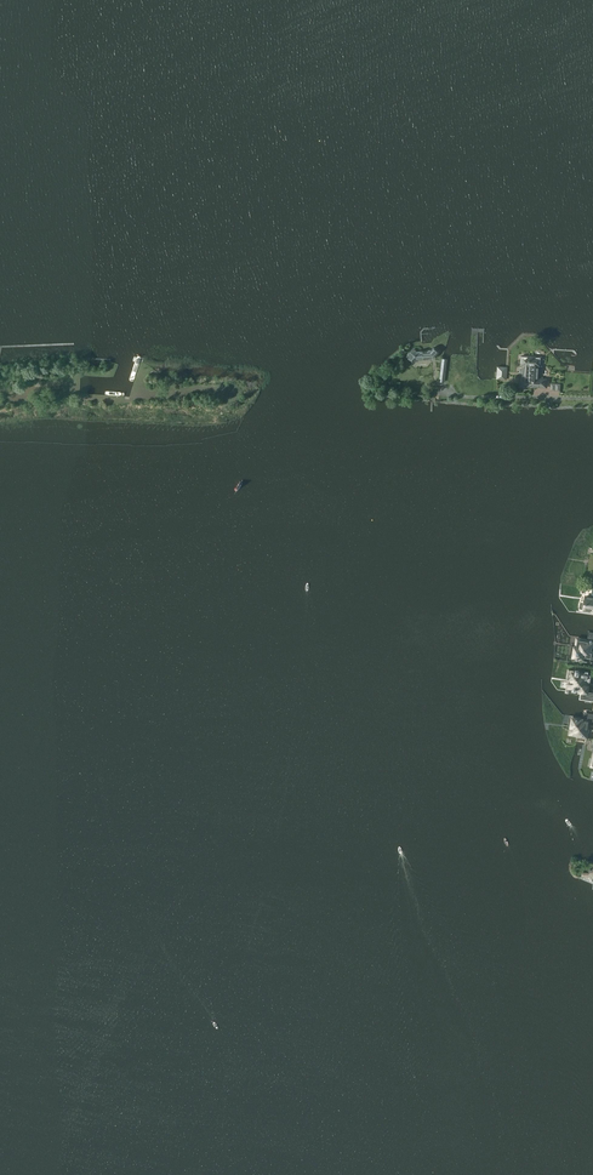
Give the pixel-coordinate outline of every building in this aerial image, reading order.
[(439,352),(433,347),(431,350),(429,349),(428,350),(428,351),(423,351),(415,351),(415,350),(415,349),(414,349),(413,349),(412,350),(406,356),(415,363),(417,360),(420,360),(420,361),(424,361),(429,358),(431,359),(432,359),(433,359),(439,352)] [(540,366),(541,357),(521,356),(521,365),(524,365),(523,378),(521,377),(521,386),(546,387),(547,379),(536,378),(537,370),(538,370),(539,366),(540,366)] [(506,379),(507,367),(497,367),(497,379),(506,379)] [(562,390),(562,383),(553,382),(552,389),(562,390)] [(592,588),(591,596),(586,596),(585,603),(584,603),(583,609),(592,610),(592,588)] [(571,648),(574,648),(573,657),(582,659),(581,662),(592,664),(592,640),(590,639),(590,640),(581,638),(581,639),(577,638),(576,644),(572,644),(571,648)] [(592,701),(592,699),(592,696),(588,695),(589,685),(588,685),(589,680),(590,673),(568,670),(567,679),(569,680),(568,689),(579,691),(579,693),(581,694),(580,698),(592,701)] [(584,713),(583,718),(569,716),(567,729),(569,729),(568,735),(588,739),(590,725),(589,725),(590,721),(592,722),(592,714),(584,713)]
